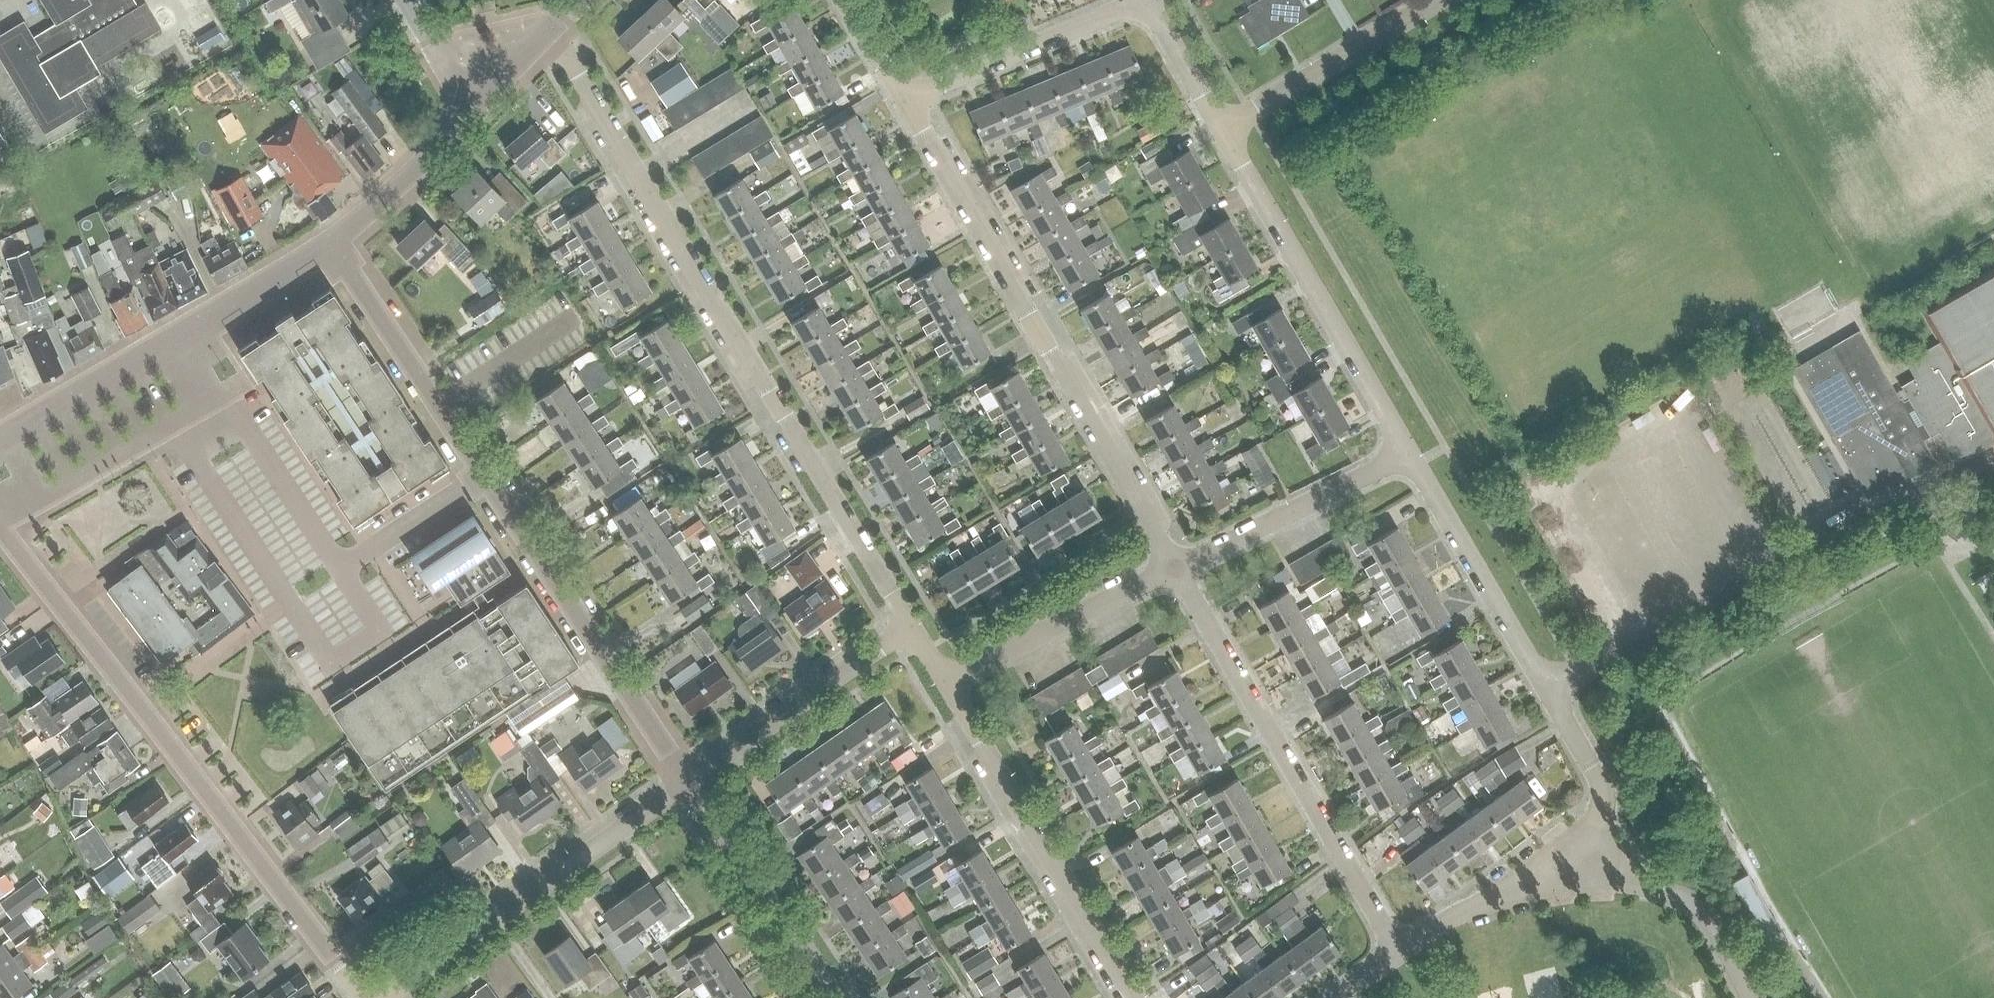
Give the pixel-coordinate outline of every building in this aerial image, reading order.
[(54,20),(31,33),(22,17),(0,30),(0,56),(41,127),(83,103),(71,82),(96,68),(94,64),(159,26),(145,1),(138,5),(135,0),(42,0),(54,20)] [(270,14),(291,2),(290,0),(270,0),(264,3),(270,14)] [(292,2),(304,22),(311,35),(301,41),(311,59),(344,39),(335,23),(347,16),(353,13),(353,12),(346,16),(337,0),(295,0),(292,2)] [(641,17),(675,53),(682,47),(672,36),(671,38),(666,32),(667,31),(681,18),(686,23),(694,16),(694,15),(681,2),(680,1),(673,7),(666,0),(659,0),(641,17)] [(706,7),(710,11),(729,32),(740,22),(721,0),(717,4),(714,0),(706,7)] [(1258,45),(1309,13),(1301,0),(1256,0),(1248,5),(1251,9),(1240,16),(1258,45)] [(775,37),(778,42),(805,26),(793,5),(766,20),(763,15),(750,23),(754,31),(767,24),(775,37)] [(700,22),(699,22),(718,43),(728,33),(709,13),(700,22)] [(641,17),(619,38),(639,58),(654,44),(655,42),(660,48),(659,49),(668,60),(675,53),(641,17)] [(196,38),(203,51),(224,38),(216,26),(196,38)] [(787,58),(790,63),(817,47),(805,26),(778,42),(775,37),(762,45),(766,52),(779,45),(787,58)] [(1129,45),(1104,56),(1116,87),(1134,80),(1140,93),(1148,89),(1129,45)] [(799,80),(802,86),(830,69),(817,47),(790,63),(787,58),(774,66),(779,74),(791,67),(799,80)] [(1104,56),(1076,67),(1090,99),(1107,91),(1112,105),(1122,101),(1116,87),(1104,56)] [(343,57),(334,64),(344,78),(353,70),(343,57)] [(666,106),(696,86),(680,63),(650,83),(666,106)] [(731,67),(723,72),(735,92),(744,86),(731,67)] [(1076,67),(1049,79),(1063,110),(1081,103),(1086,116),(1095,112),(1090,99),(1076,67)] [(843,92),(832,73),(830,69),(802,86),(799,80),(786,88),(791,96),(804,89),(814,108),(843,92)] [(723,72),(712,78),(724,98),(735,92),(723,72)] [(757,74),(745,81),(750,91),(762,84),(757,74)] [(712,78),(702,85),(714,104),(724,98),(712,78)] [(1049,79),(1023,90),(1036,121),(1053,114),(1059,127),(1069,123),(1063,110),(1049,79)] [(333,91),(345,108),(363,132),(350,143),(340,130),(331,136),(340,150),(342,148),(362,174),(383,159),(370,141),(386,130),(349,80),(333,91)] [(306,84),(299,88),(303,96),(311,91),(306,84)] [(702,85),(692,91),(702,108),(704,111),(708,108),(714,104),(702,85)] [(1023,90),(995,101),(1009,133),(1028,125),(1033,138),(1042,134),(1036,121),(1023,90)] [(692,91),(682,97),(688,108),(694,117),(704,111),(702,108),(692,91)] [(770,92),(759,98),(765,109),(776,103),(770,92)] [(682,97),(671,104),(674,108),(684,123),(694,117),(688,108),(682,97)] [(1014,146),(1009,133),(995,101),(969,113),(982,144),(1001,136),(1006,149),(1014,146)] [(674,108),(671,104),(664,108),(661,110),(673,129),(684,123),(674,108)] [(836,146),(835,146),(838,151),(867,135),(854,113),(827,129),(824,124),(811,132),(815,140),(828,132),(836,146)] [(1096,113),(1086,116),(1091,127),(1100,123),(1096,113)] [(331,194),(332,190),(330,187),(344,177),(299,115),(259,144),(294,191),(289,195),(288,199),(295,208),(299,209),(304,206),(312,216),(317,213),(321,219),(337,208),(328,196),(331,194)] [(759,115),(752,119),(764,140),(772,136),(759,115)] [(1161,116),(1136,130),(1143,142),(1168,129),(1161,116)] [(752,119),(741,126),(754,147),(764,140),(752,119)] [(504,145),(523,168),(539,155),(548,166),(565,153),(551,137),(546,141),(530,122),(504,145)] [(741,126),(731,132),(744,153),(754,147),(741,126)] [(731,132),(721,138),(733,159),(744,153),(731,132)] [(804,133),(783,144),(800,175),(812,169),(809,164),(803,154),(812,149),(810,147),(811,146),(804,133)] [(848,168),(851,173),(879,157),(867,135),(838,151),(835,146),(824,154),(829,162),(840,154),(848,168)] [(1049,152),(1043,136),(1031,141),(1038,156),(1049,152)] [(721,138),(710,144),(723,165),(733,159),(721,138)] [(749,153),(759,169),(779,157),(770,140),(749,153)] [(1153,141),(1140,149),(1146,158),(1159,151),(1153,141)] [(710,144),(700,150),(713,171),(723,165),(710,144)] [(1164,177),(1172,191),(1202,174),(1188,150),(1175,158),(1169,148),(1139,165),(1151,185),(1164,177)] [(713,171),(700,150),(690,157),(703,178),(713,171)] [(825,155),(809,164),(812,169),(812,170),(828,161),(825,155)] [(860,189),(863,194),(891,177),(879,157),(851,173),(848,168),(836,175),(840,182),(852,175),(860,189)] [(1088,158),(1077,164),(1085,177),(1096,170),(1088,158)] [(167,182),(176,199),(205,185),(196,167),(167,182)] [(1011,192),(1025,216),(1055,199),(1044,182),(1057,174),(1052,167),(1011,192)] [(573,186),(561,171),(549,181),(559,194),(573,186)] [(129,172),(109,183),(115,193),(135,182),(129,172)] [(506,221),(513,214),(526,201),(504,177),(492,189),(477,172),(453,194),(480,223),(495,209),(506,221)] [(1173,223),(1178,233),(1209,216),(1203,206),(1216,198),(1202,174),(1172,191),(1186,215),(1173,223)] [(264,216),(241,175),(216,189),(239,231),(264,216)] [(872,210),(875,216),(903,199),(891,177),(863,194),(860,189),(847,196),(852,204),(865,197),(872,210)] [(99,209),(110,228),(165,197),(154,178),(99,209)] [(754,200),(756,205),(769,197),(764,189),(752,197),(741,178),(713,195),(724,214),(726,217),(754,200)] [(1025,216),(1040,242),(1069,224),(1059,207),(1071,200),(1067,192),(1055,199),(1025,216)] [(885,232),(884,232),(888,237),(915,220),(903,199),(875,216),(872,210),(860,218),(865,226),(877,219),(885,232)] [(765,218),(757,205),(756,205),(754,200),(726,217),(739,238),(767,221),(770,226),(782,219),(777,211),(765,218)] [(577,235),(580,240),(609,223),(596,201),(567,218),(564,213),(551,221),(556,230),(569,222),(577,235)] [(29,203),(18,208),(21,214),(25,212),(30,214),(32,218),(35,217),(29,203)] [(21,214),(19,219),(21,223),(26,224),(30,223),(32,218),(30,214),(25,212),(21,214)] [(1212,260),(1242,242),(1228,219),(1215,227),(1209,216),(1178,233),(1171,237),(1182,256),(1203,244),(1212,260)] [(1040,242),(1054,267),(1084,249),(1074,232),(1086,225),(1081,217),(1069,224),(1040,242)] [(929,243),(918,224),(915,220),(888,237),(884,232),(872,239),(877,247),(890,240),(901,259),(929,243)] [(437,247),(448,259),(446,260),(454,268),(471,253),(463,245),(462,245),(443,225),(435,233),(424,221),(398,245),(417,265),(437,247)] [(780,243),(783,248),(795,240),(790,232),(778,239),(770,226),(767,221),(739,238),(752,260),(780,243)] [(1103,232),(1097,221),(1088,226),(1095,237),(1103,232)] [(591,257),(594,262),(622,245),(609,223),(580,240),(577,235),(564,243),(569,251),(583,243),(591,257)] [(149,245),(135,253),(125,233),(110,240),(119,261),(131,284),(136,281),(145,297),(144,298),(154,319),(178,306),(159,263),(149,245)] [(1107,235),(1096,241),(1100,249),(1112,243),(1107,235)] [(202,257),(217,284),(248,267),(233,240),(221,246),(216,236),(200,244),(206,255),(202,257)] [(556,237),(548,242),(553,251),(561,246),(556,237)] [(70,247),(80,270),(93,265),(83,242),(70,247)] [(1084,249),(1054,267),(1068,291),(1098,273),(1088,257),(1100,250),(1095,242),(1084,249)] [(1242,242),(1212,260),(1222,276),(1213,281),(1218,289),(1213,292),(1219,302),(1248,285),(1242,274),(1256,266),(1242,242)] [(784,250),(783,248),(780,243),(752,260),(765,282),(793,265),(795,268),(808,261),(803,253),(791,261),(784,250)] [(605,280),(608,285),(636,267),(622,245),(594,262),(591,257),(578,265),(583,274),(596,266),(605,280)] [(2,302),(3,301),(12,324),(10,325),(17,344),(25,341),(43,380),(63,371),(52,347),(44,330),(56,326),(44,296),(45,295),(28,250),(6,258),(15,285),(0,290),(0,297),(2,302)] [(100,250),(91,255),(99,276),(102,275),(111,270),(100,250)] [(159,263),(178,306),(207,291),(185,250),(159,263)] [(915,285),(922,298),(925,302),(953,286),(941,264),(915,279),(912,275),(898,283),(903,291),(915,285)] [(804,282),(795,268),(793,265),(765,282),(778,302),(804,286),(807,291),(821,283),(816,275),(804,282)] [(650,291),(638,271),(636,267),(608,285),(605,280),(592,288),(597,296),(610,288),(622,308),(650,291)] [(1866,496),(1904,475),(1907,480),(1937,463),(1933,455),(1924,439),(1940,430),(1959,462),(1993,442),(1993,267),(1922,309),(1941,342),(1907,361),(1917,379),(1903,387),(1908,397),(1903,400),(1901,396),(1899,398),(1860,329),(1792,368),(1866,496)] [(1153,269),(1146,273),(1155,288),(1162,283),(1153,269)] [(116,317),(125,333),(134,328),(138,329),(142,326),(144,323),(146,321),(136,301),(138,300),(132,290),(123,295),(120,289),(122,288),(112,270),(111,270),(102,275),(109,290),(107,291),(110,297),(113,295),(115,299),(111,301),(119,315),(116,317)] [(934,319),(937,324),(965,307),(953,286),(925,302),(922,298),(910,305),(915,313),(927,306),(934,319)] [(70,353),(75,363),(104,348),(88,317),(99,311),(87,287),(71,295),(83,319),(70,326),(65,315),(54,320),(70,353)] [(468,309),(479,326),(505,308),(494,291),(468,309)] [(241,354),(241,355),(257,378),(257,379),(258,379),(263,376),(276,395),(289,415),(284,418),(283,418),(284,419),(297,438),(297,439),(310,459),(311,459),(316,456),(329,475),(342,495),(337,498),(336,499),(337,499),(352,523),(353,523),(358,520),(371,512),(391,499),(391,498),(408,487),(408,488),(427,475),(428,474),(440,466),(445,463),(445,462),(445,461),(429,438),(429,437),(428,438),(424,441),(411,421),(398,401),(402,398),(403,398),(403,397),(390,378),(389,377),(377,358),(376,357),(375,358),(371,361),(358,341),(345,321),(349,318),(350,318),(350,317),(334,294),(334,293),(333,293),(333,294),(333,293),(328,297),(316,305),(315,304),(315,305),(295,318),(292,312),(275,323),(279,329),(259,342),(246,350),(241,354),(242,354),(241,354)] [(1080,310),(1092,331),(1093,333),(1121,316),(1124,321),(1136,314),(1132,306),(1119,314),(1108,294),(1080,310)] [(790,323),(802,342),(804,345),(832,328),(834,333),(846,325),(847,327),(866,316),(869,320),(876,316),(868,303),(842,318),(842,317),(829,325),(818,306),(790,323)] [(1251,326),(1265,350),(1295,332),(1281,308),(1267,316),(1261,305),(1231,322),(1238,334),(1251,326)] [(939,327),(947,341),(949,345),(978,329),(965,307),(937,324),(934,319),(922,326),(927,334),(939,327)] [(1132,335),(1124,321),(1121,316),(1093,333),(1105,354),(1133,337),(1136,343),(1149,336),(1144,327),(1132,335)] [(649,354),(648,354),(651,359),(681,341),(668,320),(639,337),(636,332),(610,348),(615,356),(640,340),(649,354)] [(843,346),(834,333),(832,328),(804,345),(816,366),(844,349),(848,354),(860,347),(855,339),(843,346)] [(991,351),(979,332),(978,329),(949,345),(947,341),(934,348),(938,355),(951,348),(962,368),(991,351)] [(1265,381),(1271,392),(1301,375),(1295,364),(1308,356),(1295,332),(1265,350),(1278,373),(1265,381)] [(1136,343),(1133,337),(1105,354),(1118,376),(1146,359),(1149,364),(1161,357),(1157,349),(1144,356),(1136,343)] [(662,376),(665,381),(694,363),(681,341),(651,359),(648,354),(636,361),(641,370),(654,362),(662,376)] [(14,376),(2,346),(0,347),(0,384),(14,376)] [(855,367),(848,354),(844,349),(816,366),(829,387),(857,370),(860,375),(872,368),(867,360),(855,367)] [(576,373),(589,393),(611,379),(598,359),(576,373)] [(1156,377),(1149,364),(1146,359),(1118,376),(1130,397),(1157,381),(1160,386),(1174,378),(1169,370),(1156,377)] [(667,384),(675,398),(678,403),(708,385),(694,363),(665,381),(662,376),(650,383),(655,392),(667,384)] [(860,375),(857,370),(829,387),(842,409),(870,391),(873,396),(886,388),(881,381),(868,389),(860,375)] [(999,404),(1001,408),(1029,392),(1017,371),(991,386),(988,383),(975,390),(979,397),(991,390),(999,404)] [(1291,395),(1305,418),(1335,401),(1321,377),(1307,386),(1301,375),(1271,392),(1278,402),(1291,395)] [(535,401),(548,421),(550,423),(578,404),(581,409),(593,401),(588,393),(575,401),(563,382),(535,401)] [(722,409),(709,388),(708,385),(678,403),(675,398),(663,406),(668,414),(681,407),(693,427),(722,409)] [(873,396),(870,391),(842,409),(856,431),(882,415),(885,419),(898,411),(893,403),(881,410),(873,396)] [(1011,425),(1014,431),(1042,414),(1029,392),(1001,408),(999,404),(987,411),(991,419),(1003,411),(1011,425)] [(902,408),(908,418),(927,406),(921,396),(902,408)] [(1335,401),(1305,418),(1319,442),(1306,450),(1312,461),(1341,444),(1335,433),(1349,425),(1335,401)] [(581,410),(581,409),(578,404),(550,423),(564,446),(593,427),(596,431),(608,423),(603,416),(591,424),(581,410)] [(1144,421),(1157,443),(1185,427),(1188,432),(1200,425),(1196,417),(1183,424),(1172,404),(1144,421)] [(1024,447),(1026,451),(1054,435),(1042,414),(1014,431),(1011,425),(999,433),(1004,441),(1016,434),(1024,447)] [(596,431),(593,427),(564,446),(579,468),(607,449),(610,453),(622,445),(617,437),(605,445),(596,431)] [(1157,443),(1171,466),(1198,450),(1201,454),(1214,446),(1209,438),(1205,440),(1203,437),(1196,435),(1191,438),(1188,432),(1185,427),(1157,443)] [(1067,458),(1054,436),(1054,435),(1026,451),(1024,447),(1011,454),(1016,462),(1029,455),(1040,474),(1067,458)] [(721,473),(724,478),(753,460),(740,438),(711,455),(708,450),(695,458),(700,466),(713,459),(721,473)] [(906,464),(909,469),(922,462),(917,453),(904,461),(893,443),(865,459),(876,478),(878,481),(906,464)] [(1260,487),(1270,503),(1283,495),(1254,446),(1240,454),(1251,472),(1247,475),(1256,489),(1260,487)] [(610,453),(607,449),(579,468),(593,489),(613,476),(619,486),(634,477),(630,471),(637,466),(631,458),(619,466),(610,453)] [(1171,466),(1184,488),(1211,471),(1214,475),(1226,468),(1222,460),(1209,468),(1201,454),(1198,450),(1171,466)] [(734,494),(734,495),(737,500),(766,482),(753,460),(724,478),(721,473),(708,480),(713,489),(726,481),(734,494)] [(917,482),(910,470),(909,469),(906,464),(878,481),(891,502),(919,485),(922,491),(935,483),(930,475),(917,482)] [(1195,508),(1210,499),(1217,511),(1229,504),(1224,497),(1238,489),(1234,481),(1221,489),(1213,475),(1214,475),(1211,471),(1184,488),(1195,508)] [(1068,481),(1063,473),(1049,481),(1054,490),(1060,486),(1068,481)] [(748,517),(751,522),(780,504),(766,482),(737,500),(734,495),(722,502),(727,511),(740,503),(748,517)] [(922,491),(919,485),(891,502),(904,524),(932,507),(935,512),(948,504),(943,496),(930,504),(922,491)] [(1054,490),(1052,491),(1059,503),(1046,511),(1041,514),(1057,542),(1079,529),(1062,502),(1067,498),(1060,486),(1054,490)] [(1079,529),(1100,516),(1084,488),(1067,498),(1062,502),(1079,529)] [(611,516),(624,536),(625,538),(654,519),(658,524),(670,516),(665,508),(652,516),(639,497),(611,516)] [(1038,516),(1019,527),(1036,555),(1057,542),(1041,514),(1046,511),(1038,499),(1030,504),(1038,516)] [(740,533),(753,525),(764,545),(758,549),(771,568),(791,555),(778,536),(794,527),(780,504),(751,522),(748,517),(735,525),(740,533)] [(935,512),(932,507),(904,524),(917,545),(944,529),(948,534),(961,526),(956,518),(943,526),(935,512)] [(657,525),(658,524),(654,519),(625,538),(640,560),(669,541),(672,546),(684,538),(679,530),(666,538),(657,525)] [(700,520),(681,532),(685,538),(685,539),(686,540),(705,527),(700,520)] [(1965,527),(1954,520),(1945,531),(1956,539),(1965,527)] [(185,522),(171,531),(179,543),(193,534),(185,522)] [(426,554),(459,604),(509,572),(476,522),(426,554)] [(987,547),(985,548),(980,551),(997,579),(1018,566),(1002,539),(1007,536),(999,523),(991,528),(993,531),(987,535),(992,544),(987,547)] [(1377,561),(1376,561),(1380,566),(1410,549),(1396,527),(1368,543),(1365,538),(1351,546),(1356,554),(1369,547),(1377,561)] [(178,549),(165,533),(127,557),(134,566),(108,586),(143,633),(174,608),(166,598),(214,562),(194,537),(178,549)] [(1328,541),(1339,561),(1349,555),(1338,535),(1328,541)] [(710,536),(702,542),(708,550),(716,544),(710,536)] [(980,551),(985,548),(978,536),(970,541),(972,544),(965,548),(971,557),(964,561),(960,564),(977,591),(997,579),(980,551)] [(672,546),(669,541),(640,560),(655,583),(683,563),(686,568),(699,560),(693,551),(681,560),(672,546)] [(1318,547),(1329,566),(1339,561),(1328,541),(1318,547)] [(1308,552),(1319,572),(1329,566),(1318,547),(1308,552)] [(784,565),(801,589),(823,574),(806,549),(784,565)] [(955,605),(977,591),(960,564),(964,561),(956,549),(949,554),(956,566),(938,577),(955,605)] [(1390,584),(1393,589),(1423,572),(1410,549),(1380,566),(1376,561),(1364,568),(1369,577),(1382,570),(1390,584)] [(1298,558),(1309,578),(1319,572),(1308,552),(1298,558)] [(1288,564),(1299,583),(1309,578),(1298,558),(1288,564)] [(174,608),(143,633),(163,660),(185,643),(195,655),(251,613),(214,562),(166,598),(174,608)] [(686,568),(683,563),(655,583),(669,605),(698,586),(701,590),(713,582),(708,574),(695,582),(686,568)] [(1403,606),(1406,612),(1436,594),(1423,572),(1393,589),(1390,584),(1377,591),(1382,599),(1395,592),(1403,606)] [(784,608),(803,634),(841,606),(823,581),(784,608)] [(14,607),(0,587),(0,617),(14,607)] [(728,648),(748,674),(785,647),(765,621),(764,622),(760,617),(771,609),(755,587),(735,602),(748,619),(739,626),(738,627),(736,629),(736,631),(736,635),(739,639),(728,648)] [(519,588),(332,711),(384,789),(571,666),(519,588)] [(1257,607),(1269,626),(1271,630),(1300,613),(1303,618),(1316,611),(1311,602),(1298,610),(1286,590),(1257,607)] [(1449,617),(1438,598),(1436,594),(1406,612),(1403,606),(1390,614),(1395,622),(1408,615),(1420,634),(1449,617)] [(712,606),(704,595),(681,611),(689,622),(712,606)] [(1303,619),(1303,618),(1300,613),(1271,630),(1284,652),(1313,635),(1316,641),(1329,633),(1324,625),(1311,632),(1303,619)] [(689,632),(707,656),(718,649),(700,624),(689,632)] [(1157,649),(1145,628),(1136,634),(1148,654),(1157,649)] [(1148,654),(1136,634),(1126,640),(1138,660),(1148,654)] [(1316,641),(1313,635),(1284,652),(1297,675),(1326,658),(1329,664),(1342,656),(1337,647),(1324,655),(1316,641)] [(0,659),(12,676),(21,670),(29,681),(61,659),(47,638),(39,644),(33,636),(0,659)] [(1442,672),(1445,678),(1474,661),(1461,638),(1432,654),(1430,650),(1416,658),(1421,666),(1434,659),(1442,672)] [(1138,660),(1126,640),(1115,646),(1127,666),(1138,660)] [(1127,666),(1115,646),(1106,652),(1118,672),(1127,666)] [(1118,672),(1106,652),(1097,657),(1109,677),(1118,672)] [(1329,664),(1326,658),(1297,675),(1310,698),(1339,681),(1342,686),(1369,671),(1364,662),(1337,677),(1329,664)] [(1455,695),(1458,700),(1487,683),(1474,661),(1445,678),(1442,672),(1429,680),(1434,689),(1447,681),(1455,695)] [(675,691),(692,714),(729,687),(712,664),(675,691)] [(1101,664),(1085,674),(1092,686),(1108,677),(1101,664)] [(1085,674),(1081,667),(1071,673),(1083,694),(1093,688),(1092,686),(1085,674)] [(1150,694),(1156,704),(1158,709),(1187,692),(1174,671),(1148,687),(1145,681),(1131,689),(1135,697),(1140,695),(1143,699),(1150,694)] [(1118,672),(1097,685),(1107,700),(1128,688),(1118,672)] [(1083,694),(1071,673),(1061,679),(1072,700),(1083,694)] [(521,733),(578,695),(565,676),(508,714),(521,733)] [(1072,700),(1061,679),(1051,685),(1063,706),(1072,700)] [(26,708),(46,736),(64,724),(62,721),(67,718),(69,721),(96,702),(81,680),(53,698),(58,704),(53,708),(44,695),(26,708)] [(1413,681),(1403,687),(1410,701),(1421,695),(1413,681)] [(1468,717),(1471,723),(1501,706),(1487,683),(1458,700),(1455,695),(1442,702),(1447,711),(1460,704),(1468,717)] [(1063,706),(1051,685),(1041,691),(1053,712),(1063,706)] [(1053,712),(1041,691),(1031,697),(1043,718),(1053,712)] [(1169,726),(1168,726),(1171,731),(1199,714),(1187,692),(1158,709),(1156,704),(1143,711),(1148,719),(1161,712),(1169,726)] [(883,702),(860,718),(879,747),(896,735),(904,746),(911,741),(883,702)] [(1322,719),(1334,738),(1336,742),(1364,725),(1369,733),(1368,731),(1381,723),(1376,715),(1363,722),(1351,702),(1322,719)] [(1420,705),(1412,710),(1419,722),(1428,717),(1420,705)] [(1514,729),(1503,710),(1501,706),(1471,723),(1468,717),(1455,725),(1461,734),(1473,726),(1485,746),(1514,729)] [(68,745),(75,740),(80,747),(112,725),(99,707),(82,720),(80,716),(66,726),(68,729),(60,734),(68,745)] [(1387,721),(1385,728),(1390,737),(1415,723),(1407,710),(1387,721)] [(1181,747),(1184,752),(1212,735),(1199,714),(1171,731),(1168,726),(1156,733),(1161,741),(1173,734),(1181,747)] [(860,718),(837,734),(856,763),(872,752),(880,763),(887,758),(879,747),(860,718)] [(1072,724),(1044,740),(1044,741),(1045,741),(1057,762),(1084,746),(1087,751),(1100,743),(1096,735),(1083,743),(1080,738),(1072,725),(1072,724)] [(1376,745),(1369,733),(1364,725),(1336,742),(1349,765),(1378,747),(1381,753),(1394,746),(1389,737),(1376,745)] [(507,728),(490,739),(503,758),(520,747),(507,728)] [(48,773),(57,787),(83,770),(92,784),(99,779),(107,791),(124,780),(120,775),(138,763),(116,731),(87,751),(82,750),(48,773)] [(837,734),(813,751),(833,780),(849,769),(857,780),(864,774),(856,763),(837,734)] [(1225,758),(1213,738),(1212,735),(1184,752),(1181,747),(1168,755),(1173,762),(1185,755),(1197,774),(1225,758)] [(562,749),(554,738),(540,747),(548,759),(562,749)] [(560,755),(585,790),(620,765),(602,739),(584,752),(578,743),(560,755)] [(514,787),(497,799),(509,817),(515,814),(525,829),(547,813),(549,815),(562,806),(548,787),(560,778),(534,741),(519,751),(530,766),(527,767),(527,776),(532,783),(518,793),(514,787)] [(1084,746),(1057,762),(1070,783),(1097,767),(1100,772),(1113,764),(1108,756),(1095,764),(1087,751),(1084,746)] [(1494,758),(1504,775),(1525,763),(1515,746),(1494,758)] [(910,747),(890,760),(897,770),(917,757),(910,747)] [(1381,753),(1378,747),(1349,765),(1363,788),(1391,771),(1394,776),(1407,768),(1402,760),(1389,767),(1381,753)] [(56,751),(37,764),(45,775),(64,762),(56,751)] [(813,751),(789,768),(809,796),(825,785),(833,796),(840,791),(833,780),(813,751)] [(887,759),(878,766),(886,776),(894,770),(887,759)] [(1492,760),(1483,767),(1493,780),(1502,774),(1492,760)] [(1097,767),(1070,783),(1083,804),(1110,788),(1113,793),(1120,789),(1126,785),(1121,778),(1113,764),(1100,772),(1097,767)] [(1483,767),(1475,773),(1485,787),(1493,780),(1483,767)] [(809,796),(789,768),(766,785),(785,813),(801,802),(809,813),(817,807),(809,796)] [(931,768),(905,783),(913,796),(906,801),(911,808),(918,804),(943,789),(931,768)] [(317,769),(308,775),(319,790),(322,794),(331,787),(317,769)] [(1402,790),(1394,776),(1391,771),(1363,788),(1375,810),(1404,793),(1407,799),(1420,791),(1415,782),(1402,790)] [(1502,774),(1493,780),(1502,792),(1521,819),(1522,819),(1522,818),(1540,805),(1541,804),(1522,778),(1521,779),(1511,787),(1502,774)] [(297,783),(312,802),(322,794),(319,790),(308,775),(297,783)] [(496,821),(479,797),(465,777),(450,787),(464,807),(458,812),(468,827),(443,845),(463,873),(487,856),(488,858),(500,850),(485,829),(496,821)] [(865,777),(858,782),(865,792),(872,787),(865,777)] [(1210,799),(1218,813),(1221,819),(1250,802),(1237,778),(1209,794),(1206,790),(1192,798),(1197,806),(1210,799)] [(1483,806),(1483,807),(1502,833),(1503,833),(1502,832),(1521,819),(1502,792),(1493,780),(1485,787),(1494,799),(1483,807),(1483,806)] [(118,813),(128,828),(138,821),(139,823),(155,811),(155,809),(167,800),(156,785),(144,794),(141,794),(125,805),(126,807),(118,813)] [(1453,787),(1444,794),(1453,806),(1462,799),(1453,787)] [(1110,788),(1083,804),(1095,825),(1096,826),(1123,810),(1125,815),(1139,807),(1134,799),(1128,802),(1121,807),(1113,793),(1110,788)] [(918,804),(911,808),(916,816),(923,812),(930,824),(956,809),(943,789),(918,804)] [(1453,806),(1444,794),(1435,800),(1444,813),(1453,806)] [(73,798),(72,814),(86,815),(87,799),(73,798)] [(281,822),(285,832),(294,840),(300,847),(316,834),(311,827),(320,821),(304,800),(296,806),(290,799),(273,812),(281,822)] [(906,801),(894,808),(899,816),(911,808),(906,801)] [(35,810),(45,818),(52,811),(41,802),(35,810)] [(1263,823),(1250,802),(1221,819),(1218,813),(1205,821),(1210,829),(1222,822),(1230,835),(1233,841),(1263,823)] [(1464,821),(1463,821),(1482,847),(1483,847),(1501,833),(1501,834),(1502,833),(1483,807),(1482,807),(1464,821)] [(911,808),(899,816),(904,823),(916,816),(911,808)] [(930,824),(923,829),(928,837),(935,832),(943,845),(968,830),(956,809),(930,824)] [(329,823),(337,833),(354,820),(347,810),(329,823)] [(412,815),(412,820),(415,825),(421,826),(426,822),(426,816),(423,812),(417,811),(412,815)] [(379,826),(389,840),(409,827),(399,812),(379,826)] [(802,832),(791,815),(777,824),(788,841),(802,832)] [(1414,817),(1405,824),(1415,837),(1424,831),(1414,817)] [(846,818),(836,825),(838,828),(843,835),(853,829),(846,818)] [(832,819),(814,831),(820,840),(838,828),(836,825),(832,819)] [(1444,835),(1463,862),(1463,861),(1482,847),(1482,848),(1482,847),(1463,821),(1463,822),(1444,835)] [(1244,858),(1244,859),(1247,863),(1276,846),(1263,823),(1233,841),(1230,835),(1218,843),(1223,851),(1235,844),(1244,858)] [(154,845),(159,852),(147,861),(155,872),(138,885),(145,895),(170,876),(162,866),(184,850),(184,847),(196,839),(185,824),(173,833),(169,833),(154,845)] [(1399,828),(1397,830),(1407,843),(1415,837),(1405,824),(1399,828)] [(94,825),(74,838),(94,869),(114,856),(94,825)] [(345,850),(358,866),(377,854),(389,844),(378,828),(345,850)] [(838,829),(798,856),(799,856),(807,868),(807,869),(807,870),(808,869),(814,879),(814,880),(842,861),(831,844),(843,836),(838,829)] [(923,829),(911,836),(916,844),(928,837),(923,829)] [(1425,849),(1424,849),(1443,876),(1444,875),(1462,862),(1463,862),(1444,835),(1443,835),(1443,836),(1425,849)] [(1137,837),(1111,852),(1124,873),(1149,857),(1156,853),(1152,845),(1144,849),(1137,837)] [(1163,838),(1152,845),(1156,853),(1168,846),(1163,838)] [(1405,863),(1404,864),(1424,890),(1425,890),(1424,889),(1443,876),(1424,849),(1417,840),(1409,846),(1416,856),(1406,863),(1405,863)] [(868,846),(858,853),(863,861),(873,854),(868,846)] [(1290,869),(1277,848),(1276,846),(1247,863),(1244,859),(1231,866),(1240,881),(1252,873),(1260,887),(1263,885),(1281,874),(1290,869)] [(929,849),(909,861),(896,869),(903,881),(936,861),(929,849)] [(981,851),(955,866),(963,879),(956,883),(961,891),(968,887),(993,871),(981,851)] [(842,861),(814,880),(815,880),(823,892),(823,893),(823,894),(824,893),(830,903),(830,904),(858,885),(847,868),(859,860),(854,853),(842,861)] [(1149,857),(1124,873),(1136,893),(1169,873),(1164,866),(1157,870),(1149,857)] [(1176,858),(1164,866),(1169,873),(1180,866),(1176,858)] [(119,861),(95,879),(110,898),(133,880),(119,861)] [(196,896),(186,903),(200,923),(212,914),(208,909),(230,893),(221,881),(223,878),(221,875),(222,872),(219,868),(216,868),(212,863),(186,882),(196,896)] [(1180,866),(1169,873),(1173,881),(1185,874),(1180,866)] [(1751,868),(1732,878),(1769,951),(1787,942),(1751,868)] [(337,896),(357,921),(384,901),(379,895),(395,883),(384,869),(368,881),(364,875),(337,896)] [(911,882),(917,892),(938,880),(932,870),(911,882)] [(968,887),(961,891),(965,899),(973,895),(980,907),(1006,892),(993,871),(968,887)] [(1169,873),(1136,893),(1148,913),(1174,898),(1166,886),(1173,881),(1169,873)] [(897,874),(884,883),(892,895),(905,886),(897,874)] [(1281,874),(1263,885),(1267,890),(1284,880),(1281,874)] [(858,885),(830,904),(831,904),(839,916),(838,917),(839,917),(840,917),(846,927),(845,927),(846,928),(874,909),(874,908),(863,892),(875,884),(870,876),(858,885)] [(11,919),(48,893),(36,877),(0,903),(11,919)] [(648,880),(625,896),(644,923),(656,915),(667,930),(688,915),(670,889),(659,896),(648,880)] [(82,900),(94,893),(88,883),(76,890),(82,900)] [(956,883),(944,890),(949,898),(961,891),(956,883)] [(903,890),(890,900),(899,913),(912,903),(903,890)] [(961,891),(949,898),(954,906),(965,899),(961,891)] [(1006,892),(980,907),(988,919),(981,924),(985,932),(992,927),(1018,912),(1006,892)] [(1291,892),(1275,904),(1282,913),(1291,907),(1298,902),(1291,892)] [(127,933),(138,925),(161,910),(150,895),(128,911),(116,918),(127,933)] [(644,923),(625,896),(603,912),(615,928),(604,936),(623,962),(643,947),(633,932),(644,923)] [(1174,898),(1148,913),(1160,934),(1186,918),(1193,914),(1188,906),(1181,911),(1174,898)] [(1200,899),(1188,906),(1193,914),(1205,907),(1200,899)] [(874,909),(846,928),(847,927),(855,940),(854,940),(855,941),(862,951),(861,951),(862,952),(890,933),(890,932),(879,916),(891,908),(886,900),(874,908),(874,909)] [(1275,904),(1256,918),(1263,928),(1273,920),(1282,913),(1275,904)] [(1205,907),(1193,914),(1198,922),(1210,915),(1205,907)] [(1291,907),(1282,913),(1292,927),(1300,921),(1291,907)] [(81,924),(89,936),(108,924),(100,911),(81,924)] [(992,927),(985,932),(990,939),(997,935),(1005,948),(1030,933),(1018,912),(992,927)] [(1239,922),(1231,912),(1215,923),(1223,933),(1239,922)] [(2,927),(11,940),(31,925),(21,913),(2,927)] [(1282,913),(1273,920),(1283,933),(1292,927),(1282,913)] [(1186,918),(1160,934),(1173,955),(1176,953),(1198,939),(1186,918)] [(209,952),(217,945),(243,978),(268,959),(252,939),(255,936),(244,923),(232,933),(223,921),(199,939),(209,952)] [(1300,921),(1292,927),(1301,939),(1320,966),(1321,965),(1320,965),(1339,952),(1340,951),(1321,925),(1320,925),(1320,926),(1310,933),(1300,921)] [(890,933),(862,952),(863,951),(871,964),(870,964),(871,965),(878,975),(877,975),(878,976),(894,965),(906,957),(895,940),(907,932),(902,924),(890,932),(890,933)] [(981,924),(969,931),(973,939),(985,932),(981,924)] [(1282,953),(1281,953),(1301,980),(1301,979),(1319,966),(1320,966),(1301,939),(1292,927),(1283,933),(1292,946),(1282,953)] [(985,932),(973,939),(978,947),(990,939),(985,932)] [(16,945),(20,952),(25,958),(38,949),(28,936),(16,945)] [(934,950),(926,936),(915,943),(923,957),(934,950)] [(1252,936),(1243,942),(1253,955),(1262,949),(1252,936)] [(545,955),(565,983),(577,974),(588,989),(610,973),(595,952),(585,959),(569,937),(545,955)] [(689,961),(698,974),(701,979),(729,961),(714,940),(689,957),(686,952),(673,961),(678,969),(689,961)] [(1243,942),(1234,948),(1244,962),(1253,955),(1243,942)] [(12,958),(2,943),(0,945),(0,976),(17,964),(25,958),(20,952),(12,958)] [(199,947),(189,954),(194,960),(200,961),(206,957),(199,947)] [(961,963),(971,979),(998,963),(988,947),(961,963)] [(34,971),(47,962),(38,949),(25,958),(29,963),(30,964),(34,970),(34,971)] [(1262,949),(1253,955),(1281,994),(1282,994),(1281,993),(1300,980),(1301,980),(1281,953),(1281,954),(1271,962),(1262,949)] [(1043,953),(1017,968),(1025,981),(1018,986),(1023,994),(1030,989),(1055,974),(1043,953)] [(1197,961),(1188,967),(1195,976),(1204,970),(1213,964),(1206,954),(1197,961)] [(1242,982),(1254,997),(1275,997),(1280,994),(1281,994),(1253,955),(1244,962),(1253,974),(1243,982),(1243,981),(1242,982)] [(70,981),(76,988),(108,964),(103,956),(70,981)] [(17,964),(0,976),(0,997),(14,997),(32,985),(21,970),(30,964),(29,963),(25,958),(17,964)] [(729,961),(701,979),(698,974),(686,982),(691,990),(703,982),(711,995),(714,997),(717,997),(742,981),(729,961)] [(169,997),(176,997),(190,988),(170,962),(152,976),(169,997)] [(1213,964),(1204,970),(1214,984),(1222,978),(1213,964)] [(1204,970),(1195,976),(1205,990),(1214,984),(1204,970)] [(891,997),(932,997),(925,987),(936,979),(931,971),(891,997)] [(263,997),(300,997),(312,989),(300,972),(272,992),(263,997)] [(981,991),(999,985),(995,972),(976,978),(981,991)] [(1023,994),(1025,997),(1033,997),(1035,997),(1061,997),(1068,994),(1055,974),(1030,989),(1023,994)] [(1214,984),(1224,997),(1254,997),(1242,982),(1232,990),(1222,978),(1214,984)] [(52,997),(65,997),(76,990),(68,979),(49,993),(52,997)] [(742,981),(717,997),(753,997),(742,981)] [(485,982),(474,991),(475,992),(479,997),(497,997),(485,982)] [(1214,984),(1205,990),(1211,997),(1224,997),(1214,984)] [(1006,993),(1009,997),(1015,997),(1023,994),(1018,986),(1006,993)] [(256,988),(240,997),(262,997),(256,988)] [(516,997),(534,997),(527,989),(516,997)]
